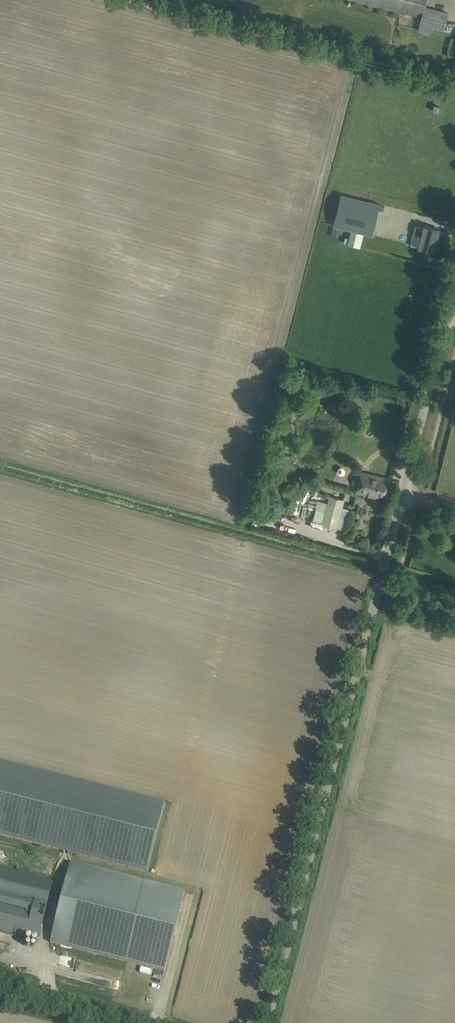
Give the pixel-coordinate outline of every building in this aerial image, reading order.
[(405,12),(411,14),(421,16),(418,29),(431,33),(433,26),(443,28),(446,20),(434,16),(436,9),(424,5),(425,0),(357,0),(405,12)] [(341,194),(333,225),(372,235),(380,204),(341,194)] [(415,226),(410,245),(434,251),(439,229),(424,225),(423,228),(415,226)] [(353,477),(352,481),(354,485),(358,487),(357,490),(368,493),(368,494),(375,496),(375,495),(385,497),(389,479),(380,477),(362,473),(361,475),(356,475),(353,477)] [(312,520),(345,529),(350,509),(317,499),(312,520)] [(383,508),(378,512),(383,517),(387,512),(383,508)] [(147,872),(165,803),(0,761),(0,835),(147,872)] [(50,942),(164,971),(185,892),(70,863),(50,942)] [(38,940),(53,881),(0,868),(0,930),(38,940)]
